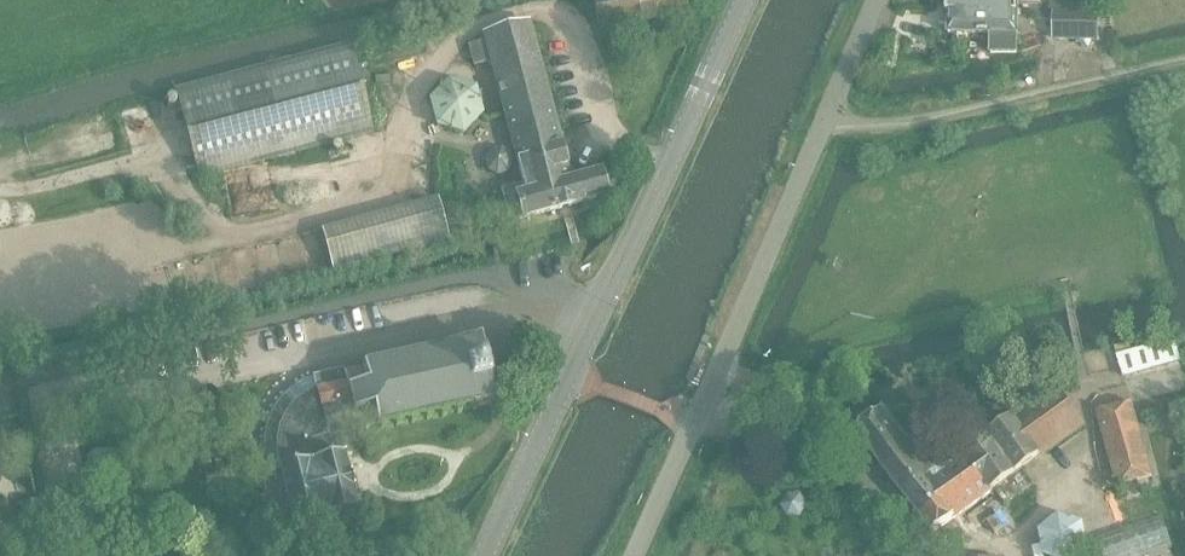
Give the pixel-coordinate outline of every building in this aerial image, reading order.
[(689,13),(686,0),(595,0),(601,30),(689,13)] [(946,16),(948,16),(948,35),(990,36),(990,50),(1014,51),(1015,36),(1016,36),(1016,9),(1016,5),(1039,5),(1039,0),(946,0),(946,7),(946,16)] [(1052,40),(1099,42),(1100,13),(1053,11),(1052,40)] [(484,39),(469,43),(474,64),(490,60),(522,182),(515,184),(502,188),(505,197),(511,221),(566,207),(608,196),(602,173),(570,181),(568,174),(529,24),(483,36),(484,39)] [(198,180),(374,133),(350,43),(174,90),(198,180)] [(435,128),(463,135),(483,116),(476,88),(449,81),(429,100),(435,128)] [(506,173),(511,164),(509,154),(500,148),(489,151),(484,160),(486,170),(495,176),(506,173)] [(442,201),(323,234),(335,278),(454,246),(442,201)] [(1123,277),(1104,279),(1104,288),(1124,287),(1123,277)] [(269,477),(260,479),(273,532),(291,528),(292,531),(323,524),(357,517),(351,493),(349,484),(344,459),(342,460),(338,439),(339,439),(357,435),(379,431),(379,433),(381,432),(381,430),(386,429),(389,428),(394,427),(394,430),(397,429),(396,427),(401,426),(404,425),(409,424),(409,426),(412,426),(411,423),(424,421),(424,423),(427,422),(426,420),(431,419),(434,418),(439,417),(439,420),(442,419),(441,417),(446,416),(449,415),(454,414),(455,416),(457,416),(456,413),(461,412),(465,412),(469,411),(470,413),(472,413),(472,410),(480,408),(482,408),(485,407),(494,405),(492,394),(494,394),(494,393),(493,389),(492,384),(491,380),(489,369),(488,365),(487,359),(486,355),(484,355),(483,355),(481,344),(459,349),(459,347),(456,347),(457,350),(452,351),(449,351),(444,353),(444,350),(441,351),(442,353),(429,356),(428,354),(426,354),(427,356),(421,358),(419,358),(414,359),(413,357),(411,357),(411,360),(406,361),(404,361),(399,363),(398,360),(396,361),(396,363),(391,364),(389,365),(384,366),(383,364),(381,364),(381,366),(376,368),(373,368),(369,369),(368,367),(366,367),(366,370),(343,375),(342,370),(325,374),(314,377),(312,378),(311,378),(309,379),(307,380),(305,381),(304,381),(302,382),(300,383),(298,385),(296,386),(295,387),(294,388),(292,390),(290,391),(288,393),(285,396),(283,398),(279,403),(277,406),(274,411),(271,416),(269,423),(266,430),(265,438),(265,446),(265,451),(265,456),(269,477)] [(481,344),(483,355),(484,355),(481,344),(459,349),(481,344)] [(884,411),(858,430),(905,497),(933,535),(995,490),(1084,426),(1056,387),(1003,425),(992,410),(976,421),(987,436),(979,442),(933,475),(912,446),(909,448),(903,439),(908,435),(901,424),(896,427),(884,411)] [(494,405),(485,407),(485,408),(495,406),(492,394),(494,405)] [(1118,487),(1152,478),(1132,405),(1099,414),(1118,487)] [(787,495),(780,506),(787,517),(799,517),(806,506),(799,495),(787,495)] [(38,501),(21,505),(28,538),(45,534),(38,501)] [(1097,538),(1103,555),(1144,555),(1171,547),(1162,517),(1097,538)] [(1042,533),(1046,555),(1047,555),(1077,555),(1084,549),(1081,526),(1060,518),(1042,533)]
